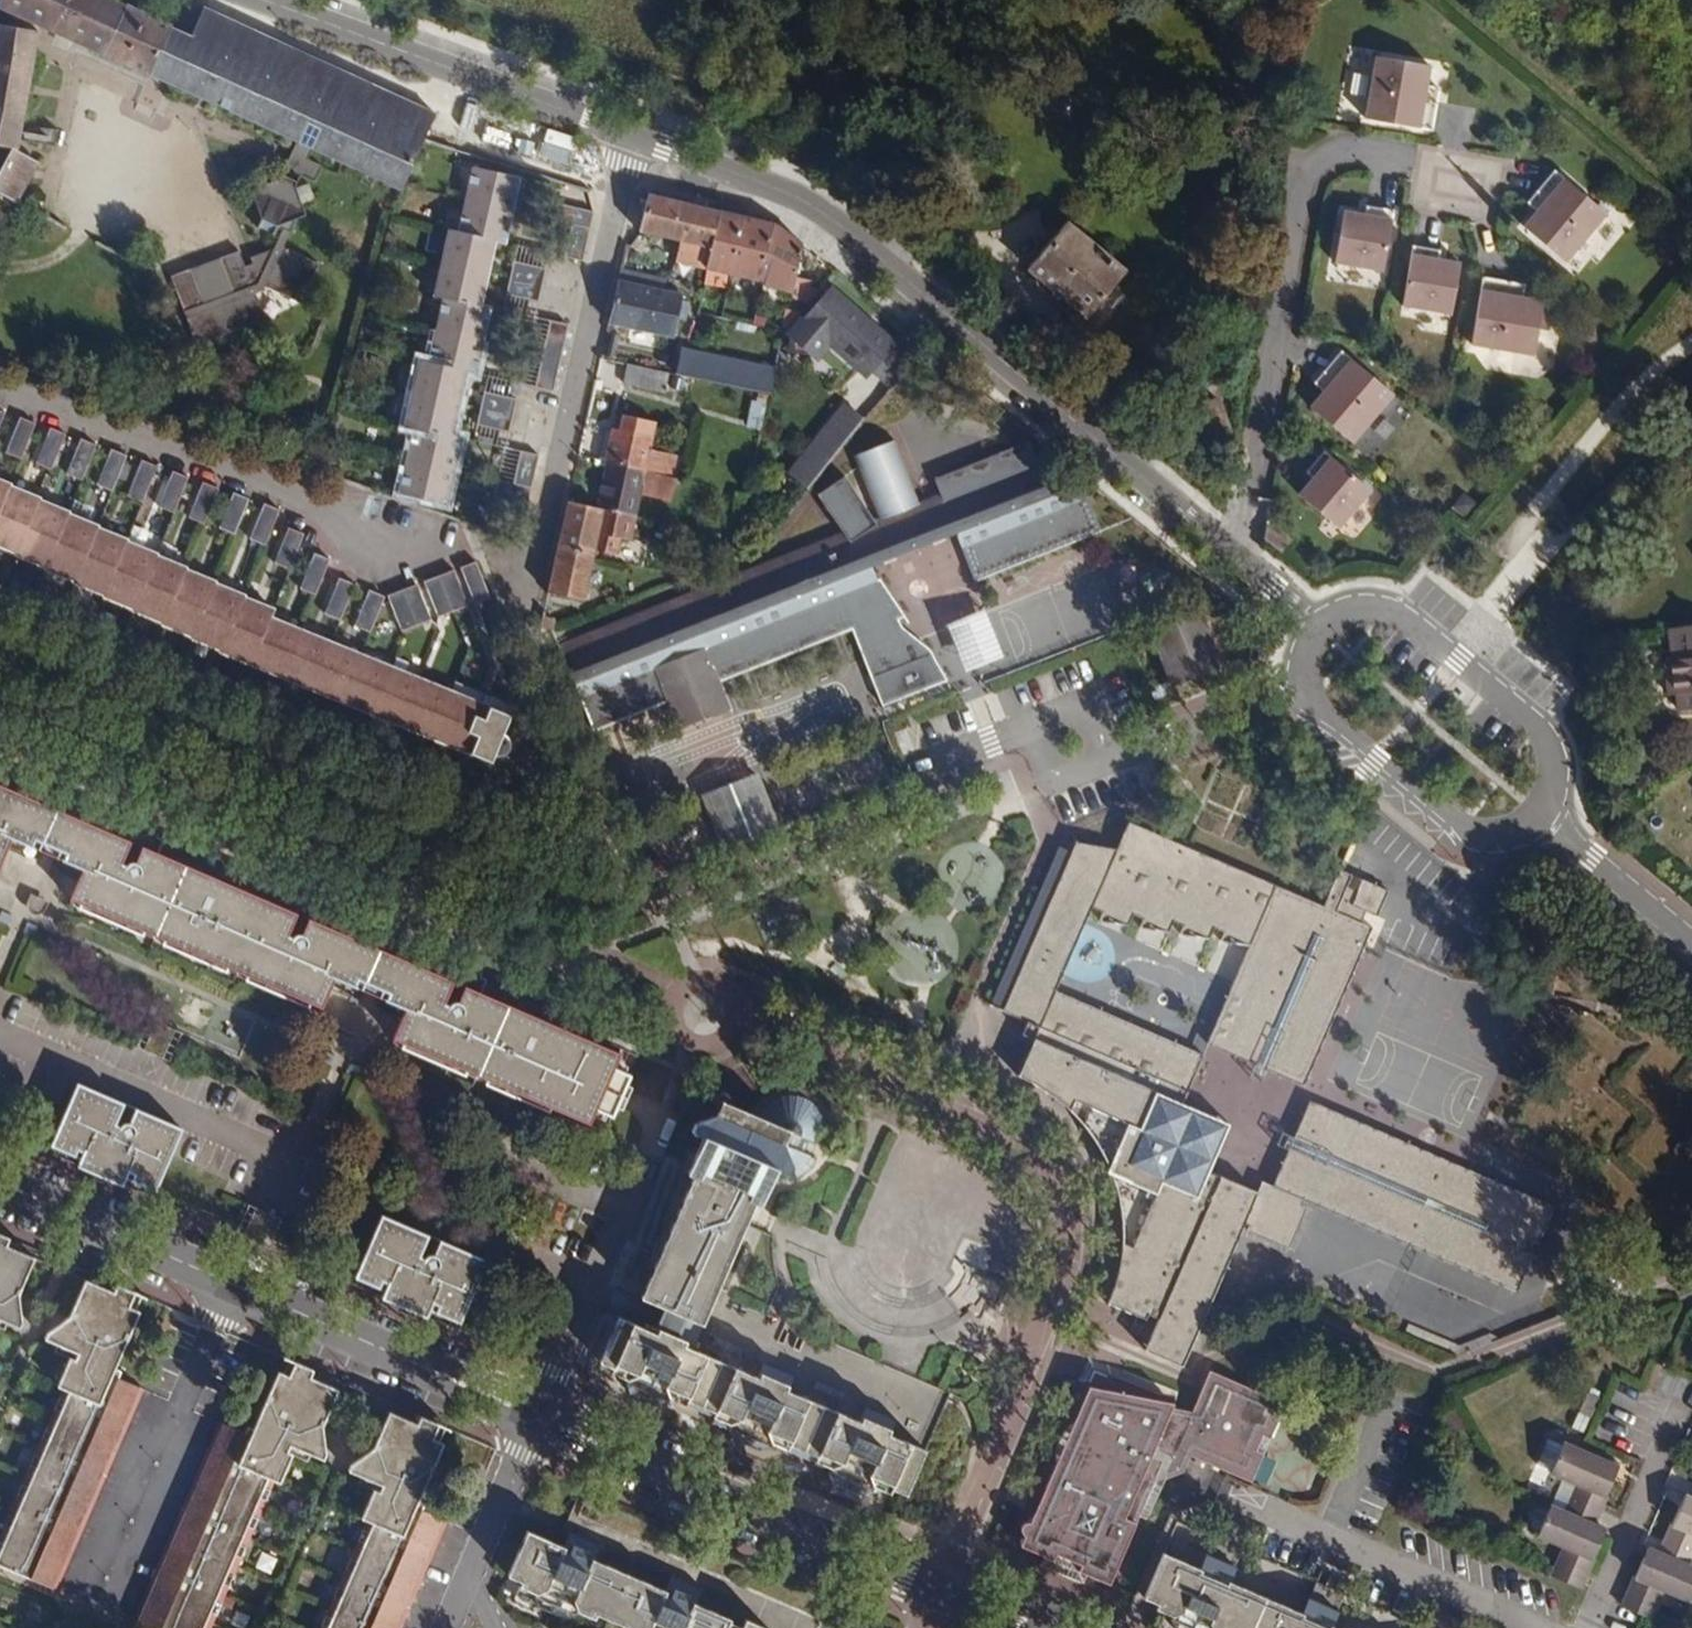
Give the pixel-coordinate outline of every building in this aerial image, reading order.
[(106,58),(129,8),(112,0),(2,0),(0,6),(0,8),(106,58)] [(171,27),(129,8),(106,58),(149,77),(170,30),(171,27)] [(170,30),(148,84),(155,87),(401,193),(436,116),(204,12),(194,42),(181,36),(170,30)] [(0,25),(0,146),(14,148),(0,175),(0,194),(19,205),(41,164),(19,152),(39,33),(0,25)] [(1365,119),(1426,130),(1434,88),(1427,87),(1430,66),(1376,57),(1365,119)] [(1439,89),(1434,88),(1426,130),(1432,131),(1439,89)] [(60,137),(32,132),(30,143),(58,148),(60,137)] [(325,156),(296,143),(279,183),(251,193),(261,220),(257,230),(271,237),(275,229),(281,232),(271,253),(249,261),(253,270),(244,273),(238,257),(170,281),(195,349),(262,326),(253,299),(261,297),(264,291),(300,307),(318,270),(282,251),(311,183),(325,188),(332,173),(319,167),(325,156)] [(513,179),(467,169),(453,231),(443,229),(430,297),(439,299),(425,364),(415,362),(403,425),(412,428),(398,493),(445,503),(458,438),(450,436),(463,372),(473,375),(486,309),(476,307),(491,239),(501,241),(513,179)] [(1554,170),(1526,202),(1531,206),(1558,173),(1554,170)] [(1606,213),(1558,173),(1531,206),(1536,210),(1523,226),(1565,262),(1606,213)] [(780,229),(645,198),(637,233),(665,240),(661,260),(708,270),(707,275),(784,293),(794,240),(780,229)] [(591,213),(558,206),(555,223),(570,227),(564,255),(581,259),(591,213)] [(1117,272),(1059,223),(1019,270),(1077,319),(1117,272)] [(1378,299),(1388,239),(1361,234),(1359,243),(1359,246),(1348,244),(1345,240),(1338,239),(1329,291),(1378,299)] [(545,268),(513,261),(506,294),(538,302),(545,268)] [(1440,289),(1437,292),(1433,291),(1433,288),(1435,279),(1407,275),(1397,335),(1446,343),(1455,292),(1440,289)] [(1524,285),(1482,277),(1482,283),(1524,290),(1524,285)] [(680,297),(615,282),(607,322),(672,337),(680,297)] [(1524,290),(1482,283),(1471,345),(1533,355),(1543,301),(1522,297),(1524,290)] [(831,337),(873,371),(893,345),(829,294),(791,341),(813,359),(831,337)] [(566,326),(549,323),(535,388),(552,391),(566,326)] [(773,371),(681,350),(676,374),(769,393),(773,371)] [(1345,354),(1341,350),(1314,383),(1318,386),(1345,354)] [(1393,394),(1345,354),(1318,386),(1323,391),(1310,407),(1352,443),(1393,394)] [(667,372),(627,364),(623,383),(663,391),(667,372)] [(517,401),(485,394),(479,425),(510,431),(517,401)] [(780,492),(796,504),(863,419),(846,407),(780,492)] [(608,462),(644,471),(650,437),(653,438),(656,422),(624,415),(621,429),(615,428),(614,432),(608,462)] [(35,423),(20,417),(6,453),(21,459),(35,423)] [(66,435),(51,429),(37,464),(52,470),(66,435)] [(614,432),(606,430),(599,460),(608,462),(614,432)] [(839,529),(557,644),(591,731),(666,700),(677,727),(728,707),(718,680),(849,627),(880,703),(946,677),(930,650),(903,627),(897,616),(902,614),(877,575),(873,577),(868,564),(953,530),(972,577),(1098,526),(1080,483),(1055,493),(1044,465),(1041,462),(1035,462),(1024,435),(930,473),(937,491),(916,499),(889,436),(849,453),(874,515),(871,517),(844,473),(816,490),(839,529)] [(658,474),(669,477),(673,455),(650,450),(653,438),(650,437),(644,471),(658,474)] [(95,446),(81,441),(67,477),(82,482),(95,446)] [(1371,491),(1325,451),(1307,472),(1313,478),(1316,480),(1308,489),(1304,489),(1299,495),(1339,528),(1371,491)] [(126,457),(112,452),(98,488),(112,493),(126,457)] [(538,456),(520,452),(513,484),(499,482),(496,499),(528,506),(538,456)] [(644,471),(608,462),(599,460),(598,459),(588,504),(602,507),(601,511),(635,518),(640,490),(644,471)] [(156,468),(141,463),(127,498),(142,504),(156,468)] [(658,474),(644,471),(640,490),(654,493),(658,474)] [(187,479),(173,473),(158,508),(174,514),(187,479)] [(669,477),(658,474),(654,493),(669,497),(673,478),(669,477)] [(1316,480),(1313,478),(1304,489),(1308,489),(1316,480)] [(9,488),(0,483),(0,509),(9,488)] [(218,491),(203,485),(189,518),(205,525),(218,491)] [(40,502),(11,488),(9,488),(0,509),(0,547),(17,554),(40,502)] [(251,500),(236,494),(222,529),(237,536),(251,500)] [(568,500),(558,548),(593,555),(616,558),(619,546),(629,548),(635,518),(601,511),(602,507),(588,504),(568,500)] [(46,568),(68,516),(40,502),(17,554),(16,556),(46,568)] [(281,512),(266,507),(252,541),(267,547),(281,512)] [(97,529),(68,516),(46,568),(45,569),(75,582),(97,529)] [(1291,540),(1268,521),(1264,538),(1281,552),(1291,540)] [(103,595),(126,542),(97,529),(75,582),(103,595)] [(305,536),(290,531),(275,564),(291,571),(305,536)] [(126,542),(103,595),(125,605),(135,609),(157,555),(126,542)] [(593,555),(558,548),(550,585),(586,593),(593,555)] [(135,609),(165,622),(188,568),(157,555),(135,609)] [(330,561),(315,555),(300,591),(315,597),(330,561)] [(491,596),(476,559),(461,565),(476,601),(491,596)] [(195,635),(218,583),(219,581),(188,568),(165,622),(195,635)] [(440,574),(454,611),(469,604),(455,568),(440,574)] [(438,617),(454,611),(440,574),(424,580),(438,617)] [(355,586),(340,580),(326,615),(341,621),(355,586)] [(195,635),(225,649),(247,596),(218,583),(195,635)] [(417,583),(402,589),(416,626),(431,620),(417,583)] [(416,626),(402,589),(385,596),(400,632),(416,626)] [(384,599),(370,593),(354,630),(369,636),(384,599)] [(254,662),(275,613),(277,609),(247,596),(225,649),(254,662)] [(1004,654),(983,605),(943,622),(963,670),(1004,654)] [(1216,659),(1195,608),(1145,628),(1166,679),(1216,659)] [(283,673),(304,625),(275,613),(254,662),(283,673)] [(555,622),(542,618),(540,628),(552,631),(554,630),(555,622)] [(304,625),(283,673),(314,686),(334,637),(304,625)] [(1669,627),(1672,659),(1664,660),(1668,694),(1676,693),(1677,710),(1691,708),(1691,625),(1669,627)] [(334,637),(314,686),(321,689),(344,697),(364,650),(334,637)] [(395,663),(364,650),(344,697),(374,710),(395,663)] [(395,663),(374,710),(403,721),(423,674),(395,663)] [(423,674),(403,721),(433,734),(453,687),(423,674)] [(482,699),(487,687),(458,675),(453,687),(482,699)] [(1165,687),(1160,677),(1149,681),(1154,692),(1165,687)] [(453,687),(433,734),(439,736),(462,746),(482,699),(453,687)] [(487,687),(482,699),(513,712),(519,701),(487,687)] [(513,712),(482,699),(462,746),(493,758),(496,753),(506,751),(510,748),(511,744),(511,739),(510,735),(505,731),(513,712)] [(779,826),(756,771),(700,793),(724,849),(779,826)] [(31,895),(57,906),(104,927),(293,1008),(346,1031),(355,1035),(365,1039),(601,1140),(635,1060),(505,1003),(477,991),(392,955),(338,931),(308,918),(169,858),(140,846),(69,815),(0,786),(0,785),(0,882),(31,895)] [(1119,1241),(1117,1258),(1114,1275),(1110,1290),(1107,1301),(1105,1305),(1143,1320),(1146,1315),(1158,1320),(1148,1343),(1184,1357),(1198,1322),(1239,1227),(1244,1230),(1242,1234),(1284,1251),(1303,1207),(1298,1206),(1300,1200),(1516,1290),(1532,1253),(1520,1249),(1525,1237),(1536,1242),(1553,1204),(1305,1101),(1289,1138),(1300,1142),(1295,1156),(1283,1151),(1268,1186),(1257,1182),(1252,1194),(1222,1181),(1218,1192),(1202,1186),(1207,1175),(1158,1155),(1177,1110),(1162,1104),(1169,1088),(1181,1093),(1196,1056),(1047,993),(1082,908),(1093,912),(1088,923),(1117,928),(1122,915),(1133,920),(1129,930),(1159,935),(1164,922),(1174,927),(1169,937),(1199,941),(1205,928),(1214,931),(1208,943),(1240,948),(1199,1046),(1246,1065),(1251,1053),(1266,1060),(1261,1072),(1299,1088),(1366,930),(1352,925),(1358,911),(1371,917),(1382,891),(1353,879),(1348,891),(1338,886),(1343,875),(1331,870),(1315,906),(1117,823),(1105,851),(1065,840),(1061,850),(1056,848),(987,1006),(1019,1019),(1014,1031),(1032,1039),(1017,1075),(1030,1080),(1040,1089),(1050,1094),(1063,1105),(1075,1118),(1085,1128),(1091,1139),(1101,1156),(1108,1173),(1115,1194),(1119,1219),(1119,1241)] [(176,843),(164,839),(142,841),(140,846),(169,858),(176,843)] [(344,916),(331,910),(311,912),(308,918),(338,931),(344,916)] [(512,988),(500,983),(480,985),(477,991),(505,1003),(512,988)] [(1266,1060),(1251,1053),(1246,1065),(1241,1078),(1255,1084),(1261,1072),(1266,1060)] [(1030,1080),(1017,1075),(1034,1088),(1060,1113),(1072,1127),(1081,1142),(1096,1171),(1101,1186),(1107,1208),(1110,1224),(1111,1253),(1108,1283),(1102,1304),(1105,1305),(1107,1301),(1110,1290),(1114,1275),(1117,1258),(1119,1241),(1119,1219),(1115,1194),(1108,1173),(1101,1156),(1091,1139),(1085,1128),(1075,1118),(1063,1105),(1050,1094),(1040,1089),(1030,1080)] [(184,1127),(80,1083),(66,1116),(53,1146),(83,1159),(80,1165),(125,1184),(127,1179),(156,1191),(171,1158),(184,1127)] [(801,1090),(792,1088),(788,1088),(775,1091),(768,1094),(760,1101),(751,1113),(730,1105),(729,1098),(726,1095),(724,1094),(717,1094),(713,1097),(708,1094),(700,1098),(697,1105),(671,1103),(667,1113),(679,1119),(663,1155),(671,1159),(649,1208),(641,1205),(614,1263),(623,1267),(618,1280),(642,1291),(631,1317),(594,1301),(574,1346),(588,1352),(585,1359),(600,1366),(598,1371),(609,1375),(607,1380),(622,1387),(625,1382),(668,1401),(666,1406),(682,1413),(684,1408),(714,1421),(712,1426),(725,1432),(727,1427),(772,1446),(770,1451),(784,1457),(786,1452),(814,1465),(812,1470),(826,1476),(829,1471),(873,1490),(871,1495),(887,1503),(889,1497),(902,1503),(909,1488),(912,1490),(925,1492),(936,1490),(943,1487),(950,1482),(956,1476),(960,1470),(967,1456),(972,1440),(970,1425),(959,1407),(962,1400),(866,1357),(867,1353),(822,1334),(820,1337),(726,1297),(728,1292),(717,1288),(723,1275),(731,1279),(742,1256),(733,1252),(754,1204),(760,1206),(772,1178),(783,1181),(788,1180),(802,1176),(807,1172),(811,1166),(821,1145),(829,1148),(831,1144),(833,1136),(833,1128),(831,1118),(827,1110),(820,1102),(812,1095),(801,1090)] [(1162,1104),(1177,1110),(1184,1094),(1181,1093),(1169,1088),(1162,1104)] [(1158,1155),(1207,1175),(1226,1130),(1177,1110),(1158,1155)] [(1289,1138),(1273,1131),(1268,1145),(1283,1151),(1295,1156),(1300,1142),(1289,1138)] [(1222,1181),(1207,1175),(1202,1186),(1218,1192),(1222,1181)] [(486,1259),(384,1214),(358,1277),(387,1290),(384,1296),(427,1315),(430,1308),(459,1321),(486,1259)] [(0,1235),(0,1329),(6,1332),(10,1323),(17,1326),(21,1316),(22,1297),(38,1260),(10,1248),(13,1241),(0,1235)] [(1006,1278),(965,1269),(960,1295),(1000,1303),(1006,1278)] [(89,1282),(75,1316),(58,1334),(54,1342),(62,1345),(59,1354),(74,1361),(62,1389),(67,1391),(0,1546),(0,1568),(29,1581),(117,1378),(144,1314),(139,1312),(145,1298),(120,1287),(117,1294),(89,1282)] [(1145,1348),(1181,1364),(1184,1357),(1148,1343),(1145,1348)] [(1179,1369),(1181,1364),(1145,1348),(1143,1354),(1179,1369)] [(293,1361),(287,1375),(282,1374),(254,1438),(173,1627),(216,1627),(278,1483),(284,1485),(296,1457),(312,1463),(316,1455),(322,1457),(326,1448),(328,1428),(343,1392),(316,1379),(318,1373),(293,1361)] [(1283,1405),(1208,1373),(1196,1401),(1195,1400),(1189,1414),(1169,1410),(1164,1408),(1162,1421),(1143,1417),(1136,1432),(1086,1410),(1084,1412),(1079,1416),(1076,1418),(1071,1422),(1069,1423),(1065,1428),(1059,1437),(1054,1452),(1053,1464),(1047,1480),(1051,1482),(1045,1498),(1057,1503),(1052,1514),(1040,1509),(1034,1524),(1026,1523),(1021,1527),(1020,1533),(1021,1537),(1017,1548),(1041,1558),(1037,1568),(1080,1585),(1083,1576),(1107,1585),(1149,1485),(1180,1474),(1186,1458),(1248,1485),(1261,1454),(1253,1451),(1260,1435),(1268,1439),(1283,1405)] [(147,1392),(117,1378),(29,1581),(60,1594),(147,1392)] [(668,1401),(625,1382),(622,1387),(622,1390),(626,1401),(655,1413),(665,1409),(666,1406),(668,1401)] [(1170,1406),(1085,1388),(1069,1423),(1071,1422),(1076,1418),(1079,1416),(1084,1412),(1086,1410),(1136,1432),(1143,1417),(1162,1421),(1164,1408),(1169,1410),(1170,1406)] [(393,1413),(380,1447),(362,1465),(359,1473),(367,1476),(364,1485),(379,1492),(366,1520),(372,1522),(326,1627),(370,1627),(421,1510),(449,1446),(443,1443),(449,1429),(424,1418),(421,1425),(393,1413)] [(223,1425),(136,1626),(141,1627),(173,1627),(254,1438),(223,1425)] [(772,1446),(727,1427),(725,1432),(724,1435),(728,1446),(757,1458),(768,1455),(770,1451),(772,1446)] [(1570,1484),(1559,1508),(1592,1522),(1610,1480),(1602,1460),(1560,1442),(1546,1472),(1570,1484)] [(1602,1460),(1610,1480),(1617,1466),(1602,1460)] [(873,1490),(829,1471),(826,1476),(825,1480),(830,1490),(858,1502),(870,1498),(871,1495),(873,1490)] [(1691,1500),(1691,1497),(1682,1493),(1676,1507),(1691,1500)] [(1676,1507),(1658,1551),(1688,1564),(1691,1553),(1691,1500),(1676,1507)] [(1592,1522),(1559,1508),(1547,1503),(1532,1538),(1559,1550),(1548,1574),(1575,1586),(1597,1538),(1592,1522)] [(421,1510),(370,1627),(406,1627),(451,1523),(421,1510)] [(591,1531),(561,1519),(551,1542),(581,1555),(591,1531)] [(1592,1522),(1597,1538),(1602,1527),(1592,1522)] [(515,1526),(494,1573),(510,1580),(507,1585),(523,1592),(525,1587),(568,1606),(566,1611),(581,1617),(583,1612),(613,1625),(612,1627),(761,1627),(762,1627),(737,1617),(734,1622),(684,1600),(655,1587),(581,1555),(551,1542),(515,1526)] [(1639,1559),(1658,1551),(1645,1545),(1639,1559)] [(1235,1561),(1207,1549),(1196,1572),(1225,1585),(1235,1561)] [(1639,1559),(1619,1606),(1649,1619),(1661,1593),(1686,1604),(1691,1589),(1691,1566),(1688,1564),(1658,1551),(1639,1559)] [(1159,1556),(1139,1602),(1153,1608),(1149,1615),(1165,1621),(1167,1615),(1199,1627),(1324,1627),(1301,1618),(1225,1585),(1196,1572),(1159,1556)] [(694,1577),(665,1564),(655,1587),(684,1600),(694,1577)] [(568,1606),(525,1587),(523,1592),(520,1597),(526,1610),(550,1620),(565,1614),(566,1611),(568,1606)] [(1311,1594),(1301,1618),(1324,1627),(1331,1627),(1340,1607),(1311,1594)] [(1167,1615),(1165,1621),(1164,1622),(1167,1627),(1199,1627),(1167,1615)]
